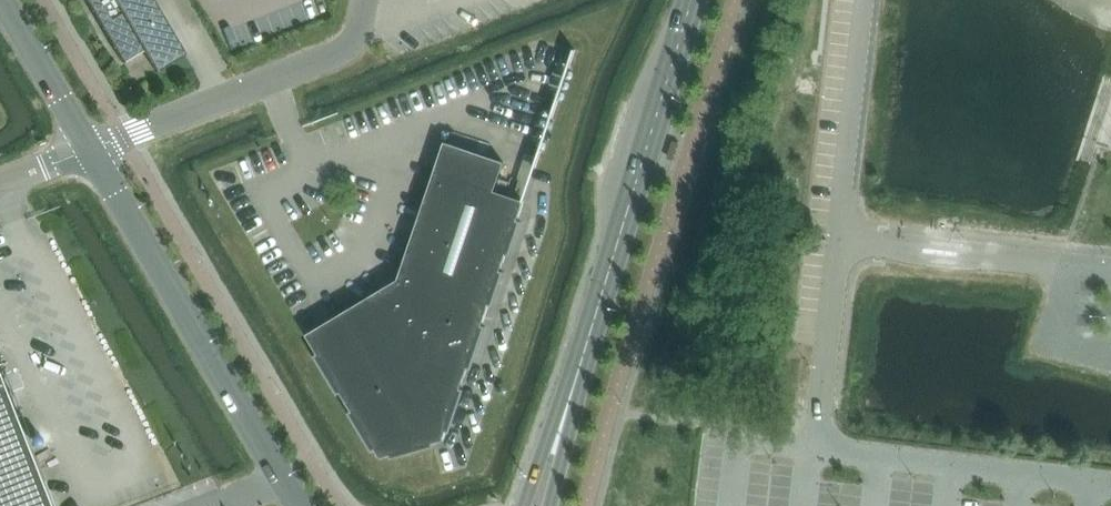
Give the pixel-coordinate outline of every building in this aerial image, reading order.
[(122,63),(143,51),(155,71),(184,54),(153,0),(85,0),(122,63)] [(494,191),(504,162),(444,142),(435,171),(398,279),(306,334),(318,353),(314,356),(337,395),(341,392),(352,410),(348,413),(371,452),(375,449),(380,457),(389,455),(391,459),(434,446),(433,442),(443,440),(446,431),(449,432),(464,389),(460,388),(467,368),(471,369),(485,326),(481,325),(488,305),(492,306),(506,263),(502,261),(505,255),(509,256),(521,221),(517,220),(524,201),(521,200),(494,191)] [(0,378),(0,505),(50,505),(0,378)]
